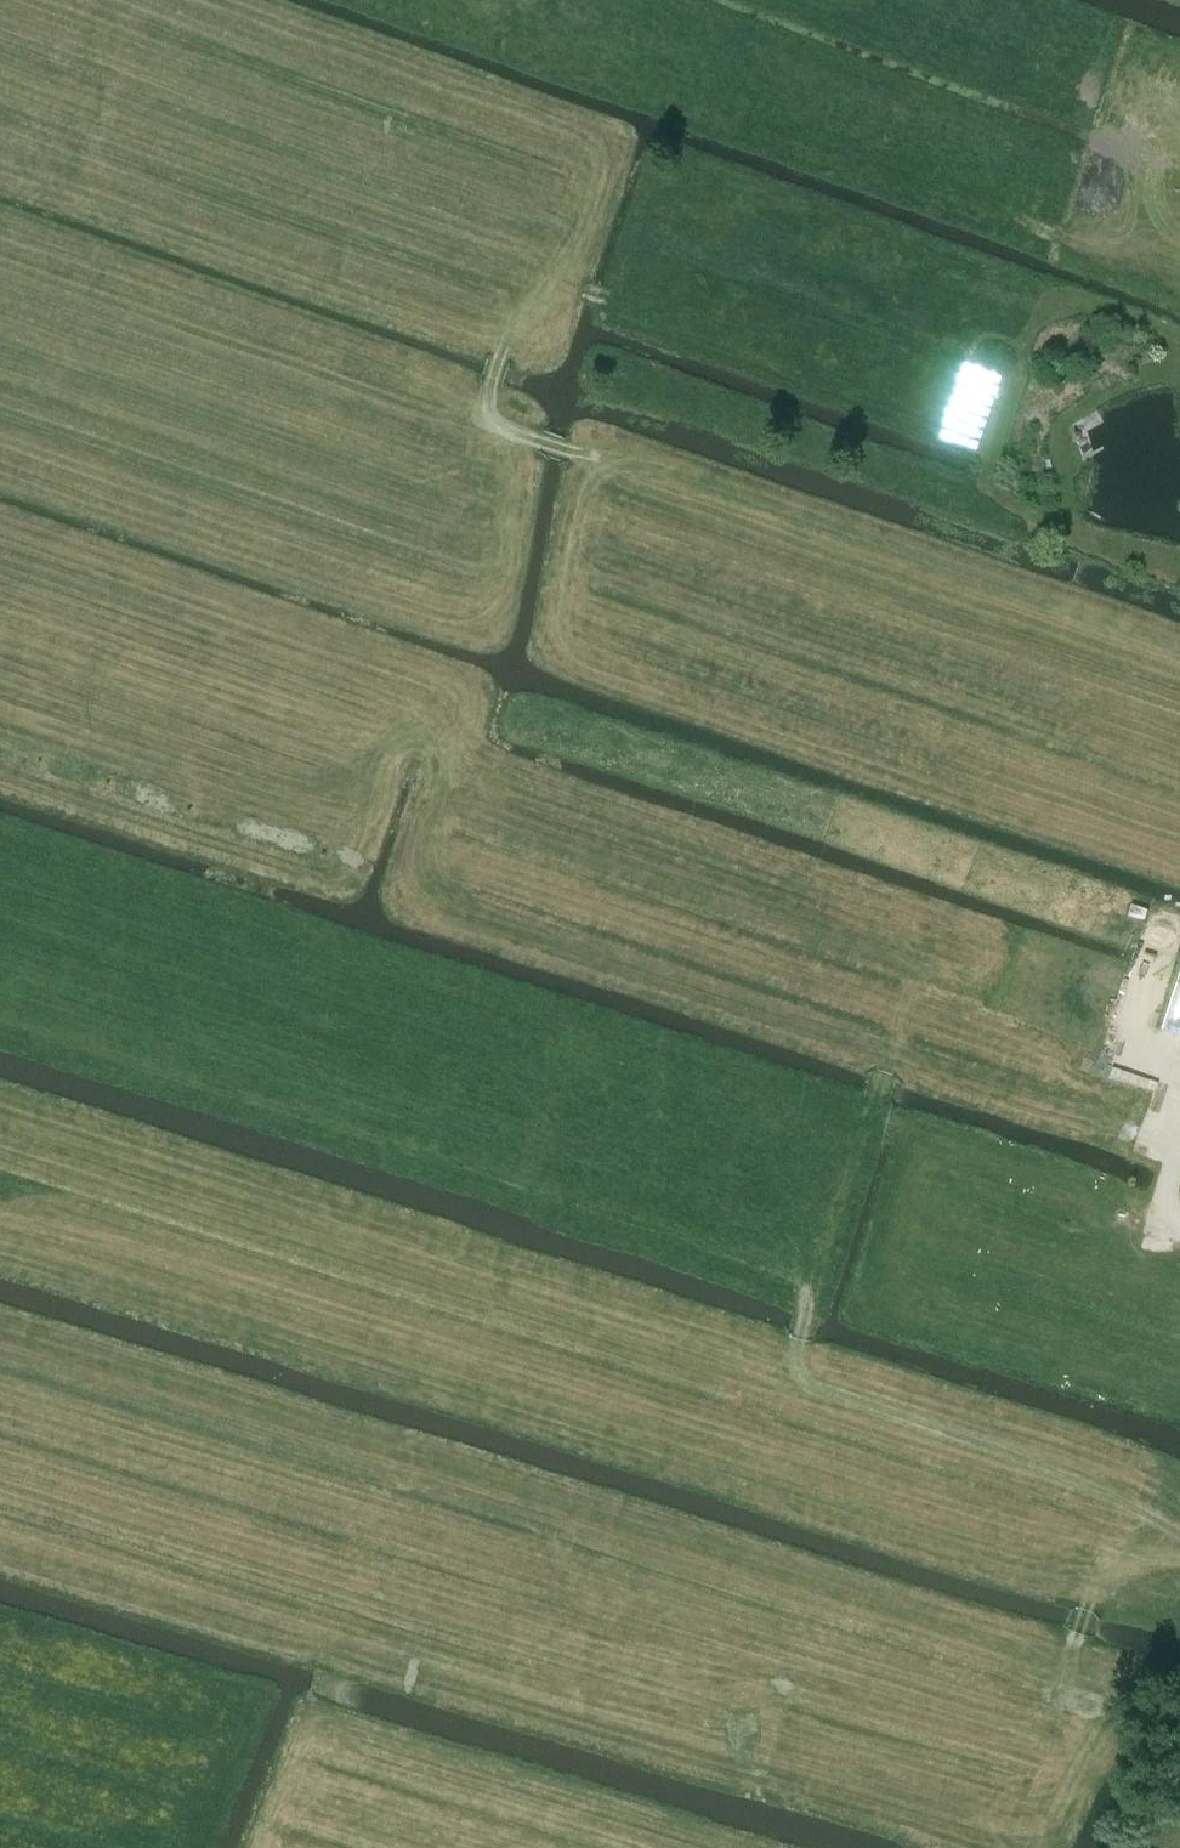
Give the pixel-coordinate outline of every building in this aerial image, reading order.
[(1161,1029),(1179,1035),(1179,968),(1161,1029)]
